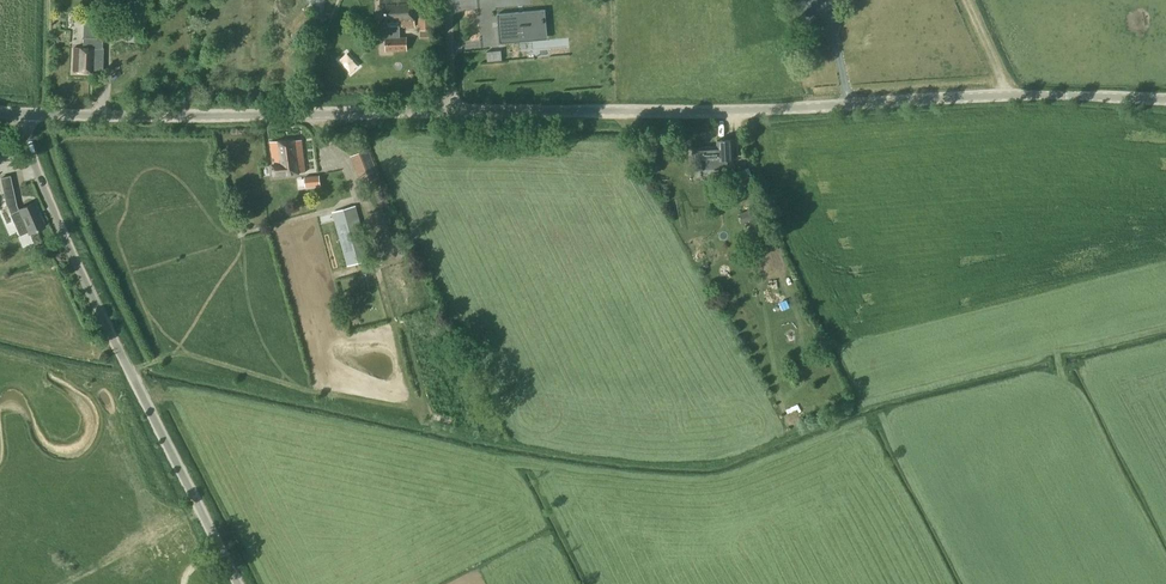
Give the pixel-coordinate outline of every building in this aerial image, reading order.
[(381,29),(387,29),(387,38),(386,38),(387,51),(406,50),(406,38),(399,38),(398,28),(415,27),(414,0),(380,0),(381,29)] [(497,15),(500,40),(525,38),(525,33),(545,31),(543,11),(497,15)] [(420,30),(420,37),(432,37),(432,16),(419,16),(419,30),(420,30)] [(129,22),(129,39),(138,39),(138,23),(129,22)] [(113,40),(114,27),(97,26),(96,39),(100,39),(113,40)] [(101,70),(102,48),(100,48),(100,39),(96,39),(84,38),(84,48),(74,47),(73,71),(95,72),(95,69),(101,70)] [(486,52),(487,62),(501,60),(500,50),(486,52)] [(271,142),(274,165),(273,165),(274,176),(305,173),(301,140),(271,142)] [(702,147),(693,148),(694,172),(705,171),(722,170),(727,169),(727,159),(734,159),(733,140),(717,141),(717,146),(702,147)] [(370,153),(352,162),(365,188),(383,179),(370,153)] [(735,173),(740,184),(753,179),(748,168),(735,173)] [(305,177),(306,188),(320,186),(319,176),(305,177)] [(13,191),(3,193),(7,207),(15,226),(23,222),(28,232),(28,234),(45,227),(34,202),(18,209),(16,204),(13,191)] [(332,212),(347,266),(370,259),(355,206),(332,212)] [(740,214),(743,223),(757,219),(754,209),(740,214)] [(377,307),(377,304),(377,300),(376,297),(374,294),(372,292),(370,290),(366,288),(364,288),(360,288),(358,288),(353,289),(351,291),(348,293),(346,296),(345,298),(345,301),(344,304),(345,307),(346,311),(348,314),(349,316),(351,317),(355,319),(358,320),(361,320),(364,320),(367,319),(370,317),(372,315),(375,313),(376,310),(377,307)]
